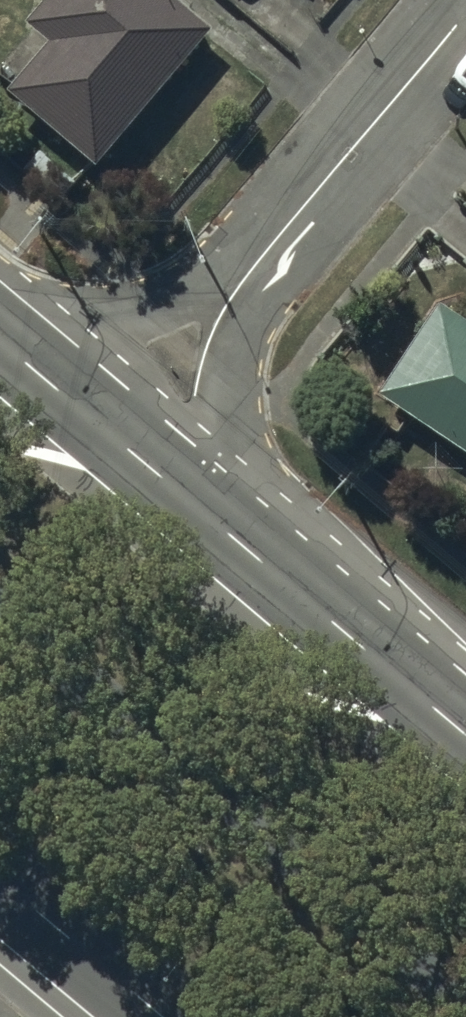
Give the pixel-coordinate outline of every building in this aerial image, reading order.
[(95,169),(212,28),(178,0),(43,0),(25,21),(52,43),(7,97),(95,169)] [(439,306),(379,393),(465,454),(465,324),(439,306)]
